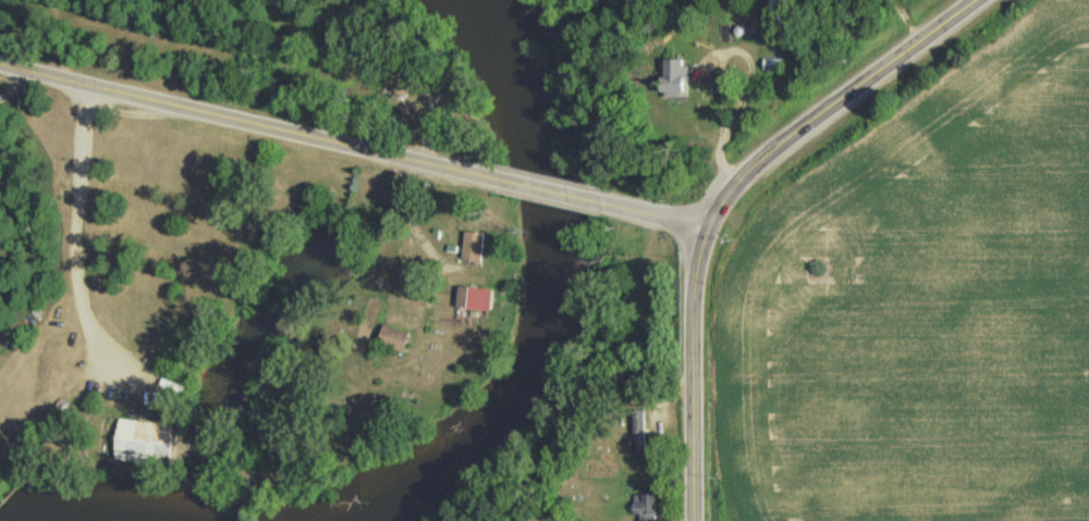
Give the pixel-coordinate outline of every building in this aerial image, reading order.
[(790,19),(793,4),(772,0),(770,15),(790,19)] [(686,64),(663,64),(663,99),(686,99),(686,64)] [(458,263),(476,269),(486,239),(468,233),(458,263)] [(455,310),(478,312),(480,290),(458,288),(455,310)] [(376,348),(403,356),(409,335),(382,327),(376,348)] [(644,413),(633,413),(633,457),(644,457),(644,413)] [(118,421),(113,462),(169,468),(173,426),(118,421)] [(654,497),(636,497),(636,520),(654,520),(654,497)]
